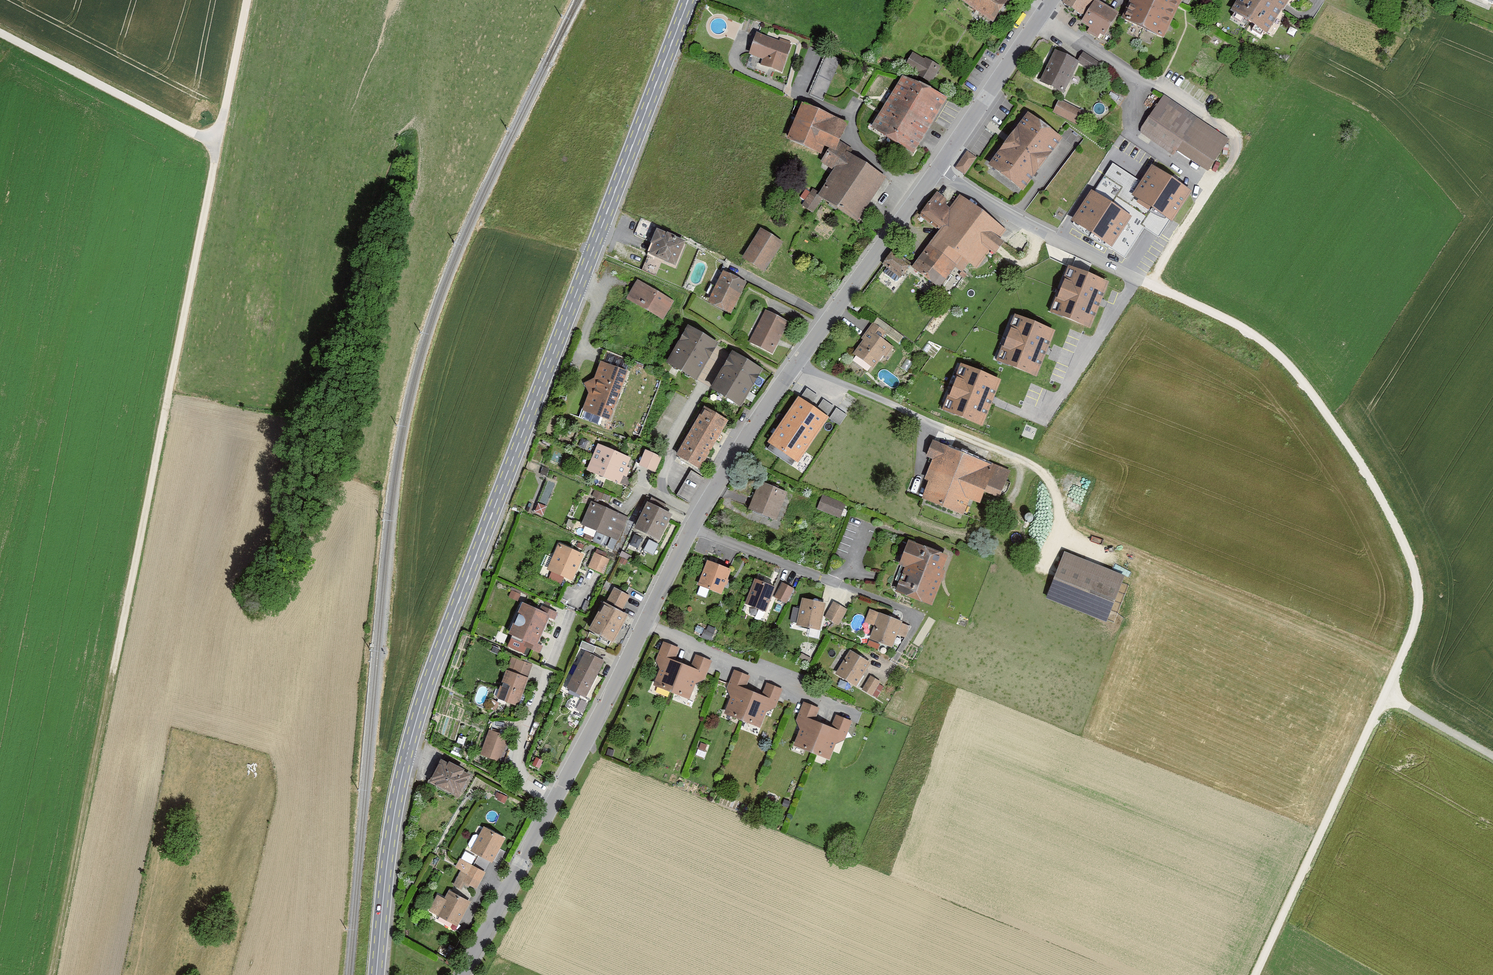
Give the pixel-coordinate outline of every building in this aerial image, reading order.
[(1004,0),(961,0),(959,3),(989,25),(1006,1),(1004,0)] [(1060,9),(1077,20),(1090,0),(1066,0),(1060,9)] [(1125,21),(1164,37),(1178,0),(1134,0),(1125,21)] [(1224,14),(1267,39),(1285,8),(1289,0),(1232,0),(1224,14)] [(1113,17),(1091,6),(1081,26),(1103,37),(1113,17)] [(786,44),(750,32),(742,56),(778,68),(786,44)] [(1083,51),(1077,61),(1094,71),(1100,61),(1083,51)] [(1077,62),(1055,52),(1042,81),(1063,91),(1077,62)] [(937,70),(911,55),(904,68),(930,82),(937,70)] [(811,94),(825,98),(836,63),(822,59),(811,94)] [(946,98),(905,76),(877,128),(917,150),(946,98)] [(1052,111),(1076,124),(1084,110),(1060,97),(1052,111)] [(1165,99),(1142,132),(1173,152),(1176,148),(1207,168),(1226,140),(1165,99)] [(798,106),(783,139),(834,170),(813,200),(854,225),(883,180),(835,148),(844,126),(798,106)] [(1057,139),(1024,114),(1006,138),(984,167),(1017,192),(1057,139)] [(1128,189),(1135,176),(1111,163),(1104,176),(1128,189)] [(1189,192),(1152,168),(1135,195),(1171,219),(1189,192)] [(1092,193),(1074,220),(1111,245),(1129,218),(1092,193)] [(952,207),(934,194),(917,217),(935,230),(952,207)] [(1004,231),(958,198),(952,207),(935,230),(907,269),(936,291),(958,260),(974,272),(987,254),(992,257),(1001,245),(996,242),(1004,231)] [(1161,219),(1149,215),(1144,228),(1157,232),(1161,219)] [(779,247),(759,233),(739,263),(758,276),(779,247)] [(680,245),(654,234),(646,253),(672,264),(680,245)] [(903,267),(889,257),(880,268),(894,279),(903,267)] [(1105,284),(1069,269),(1052,311),(1089,326),(1105,284)] [(746,282),(723,271),(708,302),(731,313),(746,282)] [(674,301),(638,280),(627,298),(663,320),(674,301)] [(788,322),(766,310),(749,342),(772,354),(788,322)] [(1053,331),(1015,317),(998,361),(1035,375),(1053,331)] [(876,321),(852,357),(872,371),(897,335),(876,321)] [(684,327),(664,363),(696,381),(717,344),(684,327)] [(762,369),(733,353),(712,389),(741,406),(762,369)] [(624,372),(597,363),(580,413),(607,422),(624,372)] [(998,380),(961,366),(945,409),(982,423),(998,380)] [(800,398),(811,405),(818,395),(807,388),(800,398)] [(800,398),(798,397),(767,443),(798,463),(829,417),(827,416),(816,409),(811,405),(800,398)] [(816,409),(827,416),(834,406),(823,399),(816,409)] [(728,420),(704,407),(677,455),(701,468),(728,420)] [(829,418),(839,425),(847,415),(836,408),(829,418)] [(1005,493),(1014,467),(934,440),(929,453),(935,455),(927,477),(931,479),(924,497),(967,512),(972,496),(985,500),(989,488),(1005,493)] [(633,463),(594,448),(585,471),(624,486),(633,463)] [(660,459),(643,453),(637,469),(654,475),(660,459)] [(691,470),(678,493),(692,500),(704,477),(691,470)] [(547,479),(536,511),(545,514),(556,482),(547,479)] [(786,493),(759,481),(748,509),(775,520),(786,493)] [(846,504),(823,495),(817,509),(840,518),(846,504)] [(628,517),(591,502),(581,525),(597,532),(592,542),(613,551),(617,540),(618,540),(628,517)] [(672,515),(647,502),(634,528),(659,541),(672,515)] [(630,545),(638,548),(643,538),(634,535),(630,545)] [(931,604),(947,558),(906,545),(897,569),(903,571),(896,592),(931,604)] [(582,556),(555,546),(546,572),(573,582),(582,556)] [(1124,576),(1064,552),(1046,599),(1106,622),(1124,576)] [(610,560),(595,553),(588,567),(604,574),(610,560)] [(731,570),(707,560),(697,585),(722,595),(731,570)] [(776,587),(755,579),(745,604),(766,612),(776,587)] [(782,582),(774,597),(787,603),(794,588),(782,582)] [(606,602),(622,611),(630,596),(614,588),(606,602)] [(826,603),(802,598),(796,626),(820,631),(826,603)] [(603,602),(588,630),(613,643),(628,616),(603,602)] [(848,610),(834,602),(825,617),(838,625),(848,610)] [(522,603),(506,650),(539,661),(555,614),(522,603)] [(892,648),(902,622),(879,613),(869,639),(892,648)] [(659,682),(676,688),(686,662),(676,658),(680,647),(667,641),(659,663),(665,665),(659,682)] [(856,686),(870,663),(850,651),(836,674),(856,686)] [(585,652),(567,689),(586,698),(604,661),(585,652)] [(695,665),(686,662),(676,688),(693,694),(699,677),(704,679),(712,659),(699,654),(695,665)] [(508,662),(496,702),(517,708),(530,668),(508,662)] [(730,710),(747,716),(757,690),(747,686),(751,675),(738,670),(730,691),(736,693),(730,710)] [(881,681),(870,675),(862,690),(872,696),(881,681)] [(766,693),(757,690),(747,716),(764,722),(770,705),(775,707),(783,687),(770,682),(766,693)] [(801,741),(818,747),(827,721),(818,717),(822,706),(808,701),(800,722),(807,724),(801,741)] [(836,724),(827,721),(818,747),(834,753),(841,736),(846,738),(853,718),(840,713),(836,724)] [(487,732),(479,758),(498,764),(507,738),(487,732)] [(438,763),(427,787),(458,801),(469,777),(438,763)] [(480,829),(468,855),(492,866),(504,840),(480,829)] [(459,875),(453,889),(475,897),(484,875),(457,864),(453,873),(459,875)] [(445,894),(433,919),(457,930),(469,905),(445,894)]
